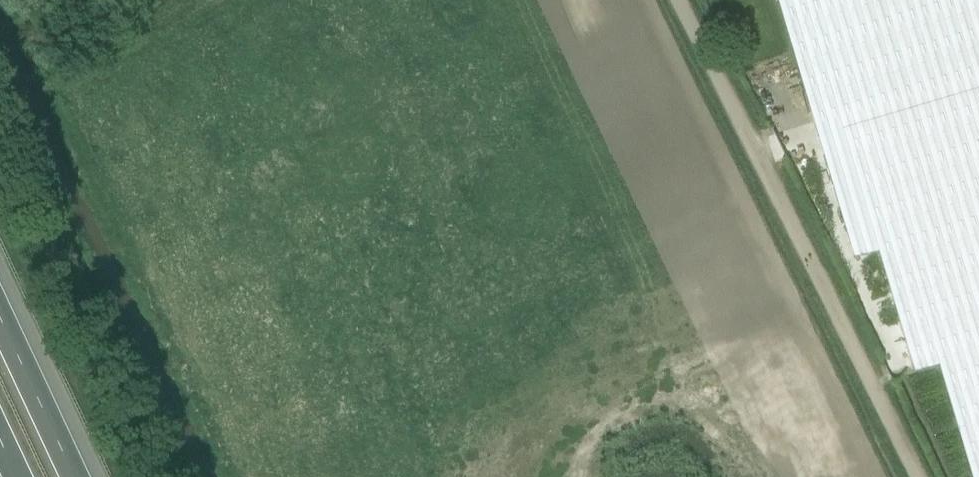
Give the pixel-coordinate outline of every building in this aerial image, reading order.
[(818,138),(842,131),(914,374),(939,366),(972,476),(978,476),(978,0),(778,0),(818,138)]
